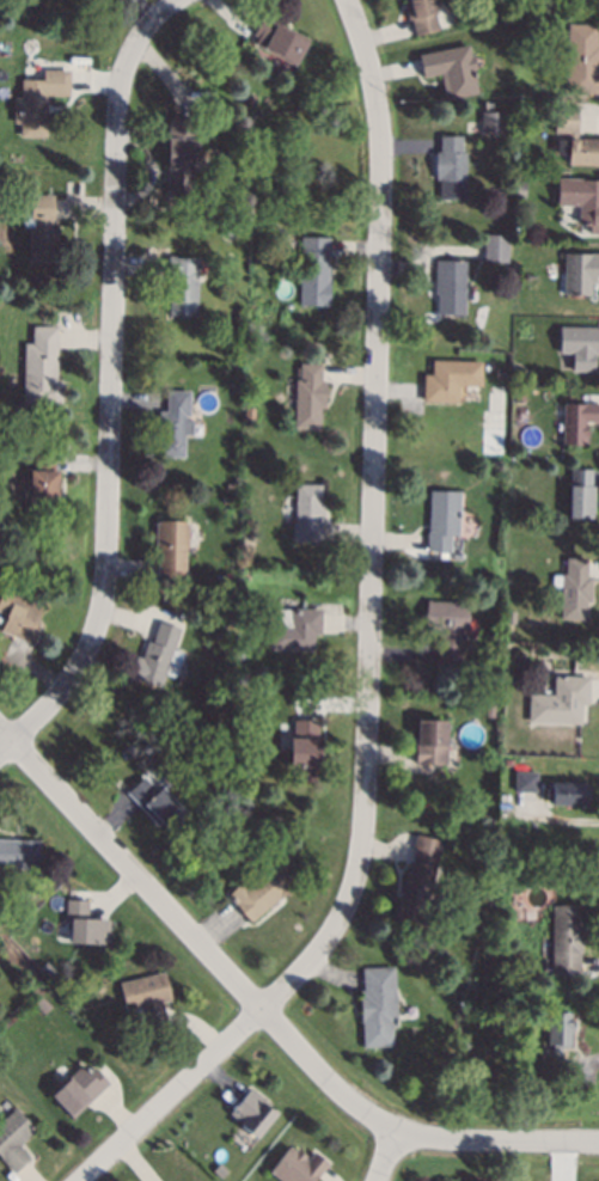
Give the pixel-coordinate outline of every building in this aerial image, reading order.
[(408,19),(403,0),(431,0),(439,30),(415,36),(415,35),(411,20),(408,22),(408,19)] [(282,23),(281,24),(310,39),(308,42),(297,66),(255,44),(256,42),(258,37),(253,35),(263,16),(264,13),(282,23)] [(597,47),(598,47),(598,75),(598,91),(598,94),(566,93),(568,24),(597,25),(597,47)] [(471,55),(475,55),(477,68),(472,69),(477,93),(446,99),(441,74),(423,78),(422,74),(420,59),(418,55),(469,44),(471,55)] [(71,71),(71,91),(71,96),(48,96),(47,137),(22,136),(22,123),(14,123),(16,98),(22,98),(23,79),(44,80),(44,69),(71,69),(71,71)] [(256,97),(252,106),(245,103),(250,93),(256,97)] [(577,139),(598,139),(598,166),(569,165),(567,165),(568,133),(555,133),(555,106),(573,108),(579,108),(577,133),(577,139)] [(506,114),(505,134),(482,133),(483,112),(506,114)] [(173,117),(190,118),(195,118),(194,137),(198,139),(198,170),(192,170),(192,194),(167,192),(169,117),(173,117)] [(463,152),(466,152),(466,200),(441,200),(441,179),(436,179),(436,153),(436,152),(441,152),(441,139),(441,135),(463,135),(463,152)] [(583,180),(598,180),(598,235),(589,235),(589,226),(577,226),(577,206),(558,206),(558,179),(583,179),(583,180)] [(527,183),(526,197),(515,197),(517,183),(527,183)] [(54,197),(54,218),(54,220),(53,220),(53,227),(57,227),(57,241),(60,241),(60,252),(56,252),(56,267),(53,267),(51,263),(29,263),(29,227),(23,227),(23,212),(32,212),(32,195),(54,195),(54,197)] [(232,235),(221,237),(220,230),(232,228),(232,235)] [(509,235),(508,262),(483,261),(483,259),(484,239),(484,234),(509,235)] [(331,240),(330,255),(329,308),(328,308),(328,307),(300,306),(301,237),(331,238),(331,240)] [(588,253),(598,253),(598,275),(595,275),(595,282),(591,282),(591,295),(563,294),(564,253),(588,255),(588,253)] [(176,256),(176,258),(200,258),(197,316),(170,314),(170,298),(169,298),(170,277),(167,277),(167,273),(169,258),(169,256),(176,256)] [(439,259),(466,261),(465,316),(438,314),(439,294),(435,294),(435,276),(436,259),(439,259)] [(507,267),(506,275),(495,275),(495,267),(507,267)] [(56,326),(59,326),(57,348),(56,380),(62,380),(62,406),(23,406),(24,344),(32,344),(33,326),(56,326)] [(560,328),(598,329),(598,349),(598,354),(594,354),(594,372),(585,371),(572,371),(572,354),(558,354),(560,328)] [(482,361),(482,386),(458,386),(458,403),(424,402),(423,402),(423,383),(424,374),(432,374),(432,360),(482,361)] [(319,365),(323,365),(322,381),(326,381),(325,409),(320,409),(320,429),(295,428),(297,380),(300,380),(301,363),(319,365)] [(190,416),(185,416),(185,420),(194,420),(192,435),(185,435),(185,458),(159,457),(159,411),(167,411),(167,409),(167,393),(167,390),(191,391),(190,416)] [(598,405),(598,422),(585,422),(585,443),(562,443),(563,404),(598,405)] [(255,408),(255,418),(245,417),(245,408),(255,408)] [(42,435),(42,443),(31,442),(31,435),(42,435)] [(56,471),(57,471),(57,506),(54,506),(54,520),(27,520),(29,471),(33,471),(33,453),(54,453),(56,453),(56,471)] [(592,470),(592,471),(592,487),(594,487),(593,518),(569,516),(572,470),(592,470)] [(234,485),(234,492),(226,492),(227,484),(234,485)] [(322,484),(322,503),(324,503),(324,524),(323,539),(323,543),(292,541),(293,538),(293,521),(295,521),(297,485),(297,484),(322,484)] [(459,536),(452,536),(451,552),(427,551),(427,549),(428,534),(428,532),(429,532),(430,490),(460,491),(459,536)] [(236,498),(234,506),(224,504),(224,497),(236,498)] [(185,524),(189,524),(189,547),(185,547),(185,579),(158,577),(158,575),(158,559),(158,550),(155,550),(157,522),(159,522),(159,521),(185,521),(185,524)] [(253,537),(252,546),(242,545),(243,536),(253,537)] [(588,558),(588,561),(587,576),(593,576),(593,577),(592,602),(587,602),(586,620),(561,619),(562,587),(552,587),(552,575),(562,575),(562,574),(566,574),(567,558),(588,558)] [(12,636),(0,631),(7,616),(0,612),(0,596),(4,588),(43,605),(37,619),(41,622),(31,644),(30,643),(12,636)] [(430,602),(467,602),(466,631),(464,631),(464,666),(435,666),(435,661),(439,661),(439,648),(439,636),(436,636),(436,632),(427,632),(427,599),(430,599),(430,602)] [(322,632),(322,634),(314,634),(314,650),(270,649),(270,625),(291,625),(291,608),(314,608),(322,608),(322,632)] [(176,626),(181,629),(175,650),(183,654),(176,677),(166,674),(161,689),(130,679),(137,654),(143,655),(148,641),(153,643),(155,635),(158,626),(155,625),(157,620),(176,626)] [(247,668),(239,668),(239,656),(247,656),(247,668)] [(591,677),(591,679),(589,697),(589,704),(582,704),(581,724),(528,722),(530,694),(555,694),(555,675),(591,677)] [(494,717),(487,717),(487,702),(495,702),(494,717)] [(181,706),(178,715),(170,712),(172,704),(181,706)] [(446,764),(435,764),(414,764),(414,747),(414,741),(416,741),(416,720),(447,721),(446,764)] [(319,766),(317,766),(317,783),(299,783),(299,766),(291,766),(291,738),(294,738),(294,721),(299,721),(313,721),(319,721),(319,766)] [(537,772),(537,793),(517,791),(515,791),(515,771),(537,772)] [(158,790),(163,787),(189,815),(171,832),(163,824),(159,827),(140,806),(127,793),(132,788),(145,776),(158,790)] [(587,783),(587,787),(592,787),(591,801),(586,801),(586,806),(551,804),(551,802),(546,802),(546,788),(552,788),(552,783),(587,783)] [(464,824),(462,836),(452,833),(454,821),(464,824)] [(280,825),(276,838),(269,836),(274,822),(280,825)] [(6,876),(0,876),(0,839),(39,840),(38,869),(6,868),(6,876)] [(441,852),(427,905),(434,907),(429,928),(417,925),(417,924),(395,918),(408,870),(411,870),(414,862),(417,849),(417,846),(441,852)] [(300,877),(301,876),(304,880),(251,922),(250,919),(238,905),(228,894),(268,862),(273,867),(283,857),(300,877)] [(88,900),(88,902),(88,919),(108,919),(110,919),(109,944),(71,943),(72,920),(66,919),(67,899),(88,900)] [(580,928),(582,928),(582,953),(580,953),(580,960),(580,974),(551,974),(552,905),(581,905),(580,928)] [(398,1027),(393,1027),(395,1046),(363,1047),(361,991),(365,990),(363,972),(363,968),(396,966),(398,1027)] [(55,975),(49,980),(42,972),(49,967),(55,975)] [(172,1001),(163,1003),(165,1010),(169,1028),(170,1029),(148,1034),(146,1024),(137,1026),(134,1009),(127,1011),(120,984),(165,972),(172,1001)] [(509,987),(493,987),(493,978),(509,978),(509,987)] [(51,1006),(43,1015),(32,1004),(41,996),(51,1006)] [(572,1014),(572,1020),(575,1020),(574,1030),(572,1030),(570,1046),(562,1046),(562,1058),(562,1065),(556,1065),(540,1065),(542,1054),(552,1054),(552,1045),(548,1045),(549,1012),(572,1014)] [(158,1052),(149,1054),(147,1042),(155,1040),(158,1052)] [(90,1073),(94,1069),(109,1084),(84,1107),(73,1118),(50,1095),(81,1065),(90,1073)] [(270,1104),(269,1107),(277,1113),(257,1140),(240,1127),(243,1124),(230,1114),(238,1103),(247,1091),(250,1088),(270,1104)] [(14,1171),(0,1156),(0,1124),(16,1108),(36,1130),(18,1146),(30,1158),(27,1162),(16,1173),(14,1171)] [(318,1176),(314,1180),(281,1180),(270,1173),(291,1146),(297,1152),(299,1150),(307,1157),(305,1159),(307,1161),(316,1152),(329,1163),(328,1165),(318,1176)]
